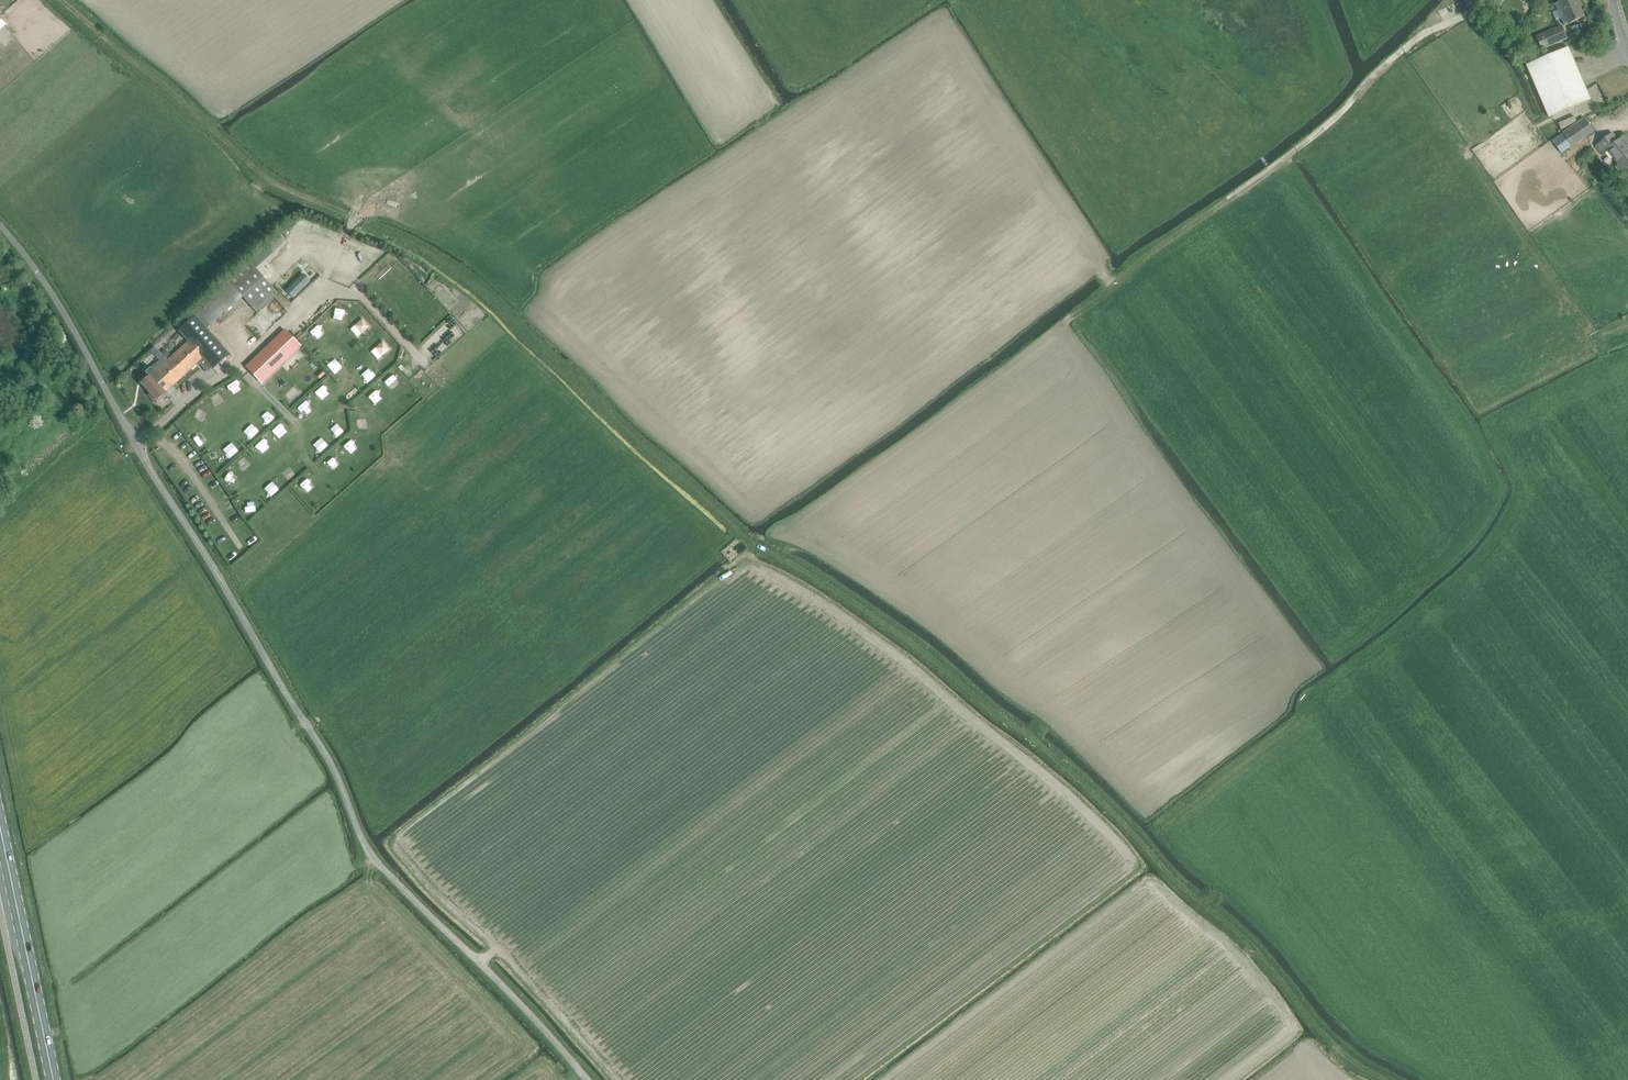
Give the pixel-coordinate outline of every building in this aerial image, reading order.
[(1568,24),(1584,17),(1578,2),(1580,2),(1579,0),(1564,0),(1559,2),(1568,24)] [(1542,49),(1567,38),(1561,25),(1536,36),(1542,49)] [(1590,99),(1575,64),(1568,48),(1527,66),(1549,117),(1590,99)] [(1592,99),(1604,94),(1599,82),(1586,88),(1592,99)] [(1560,126),(1577,120),(1575,115),(1558,121),(1560,126)] [(1594,132),(1593,130),(1584,118),(1551,140),(1561,154),(1594,132)] [(1598,145),(1596,146),(1602,154),(1608,150),(1619,164),(1615,167),(1620,173),(1627,167),(1627,141),(1624,136),(1618,141),(1612,133),(1598,145)] [(255,258),(230,281),(243,296),(258,313),(278,295),(256,270),(261,265),(286,242),(280,236),(255,258)] [(286,290),(292,296),(310,279),(304,273),(286,290)] [(281,293),(275,298),(285,309),(291,304),(281,293)] [(212,369),(213,368),(224,358),(229,354),(216,340),(213,343),(192,319),(179,331),(188,342),(150,376),(149,376),(142,383),(157,400),(165,393),(164,393),(198,363),(206,372),(211,368),(212,369)] [(362,319),(356,325),(362,332),(369,326),(362,319)] [(310,332),(318,340),(327,332),(319,324),(310,332)] [(285,330),(246,367),(259,380),(297,343),(285,330)] [(376,347),(383,355),(389,349),(383,341),(376,347)] [(157,346),(168,357),(172,354),(160,342),(157,346)] [(369,369),(362,375),(368,383),(376,377),(369,369)] [(394,390),(401,385),(393,376),(387,381),(394,390)] [(216,406),(225,401),(220,392),(211,398),(216,406)] [(377,403),(382,399),(376,392),(371,396),(377,403)] [(204,422),(208,413),(199,408),(194,418),(204,422)] [(358,430),(368,429),(367,418),(357,419),(358,430)] [(335,420),(329,425),(338,436),(344,431),(335,420)] [(251,439),(259,432),(253,424),(244,432),(251,439)] [(200,446),(209,440),(203,431),(194,438),(200,446)] [(319,452),(329,446),(324,437),(314,444),(319,452)] [(231,457),(239,451),(230,439),(221,445),(231,457)] [(346,446),(351,454),(359,449),(354,440),(346,446)] [(289,464),(281,472),(289,480),(297,473),(289,464)] [(301,485),(308,492),(315,486),(308,478),(301,485)] [(264,489),(271,497),(281,489),(273,481),(264,489)]
